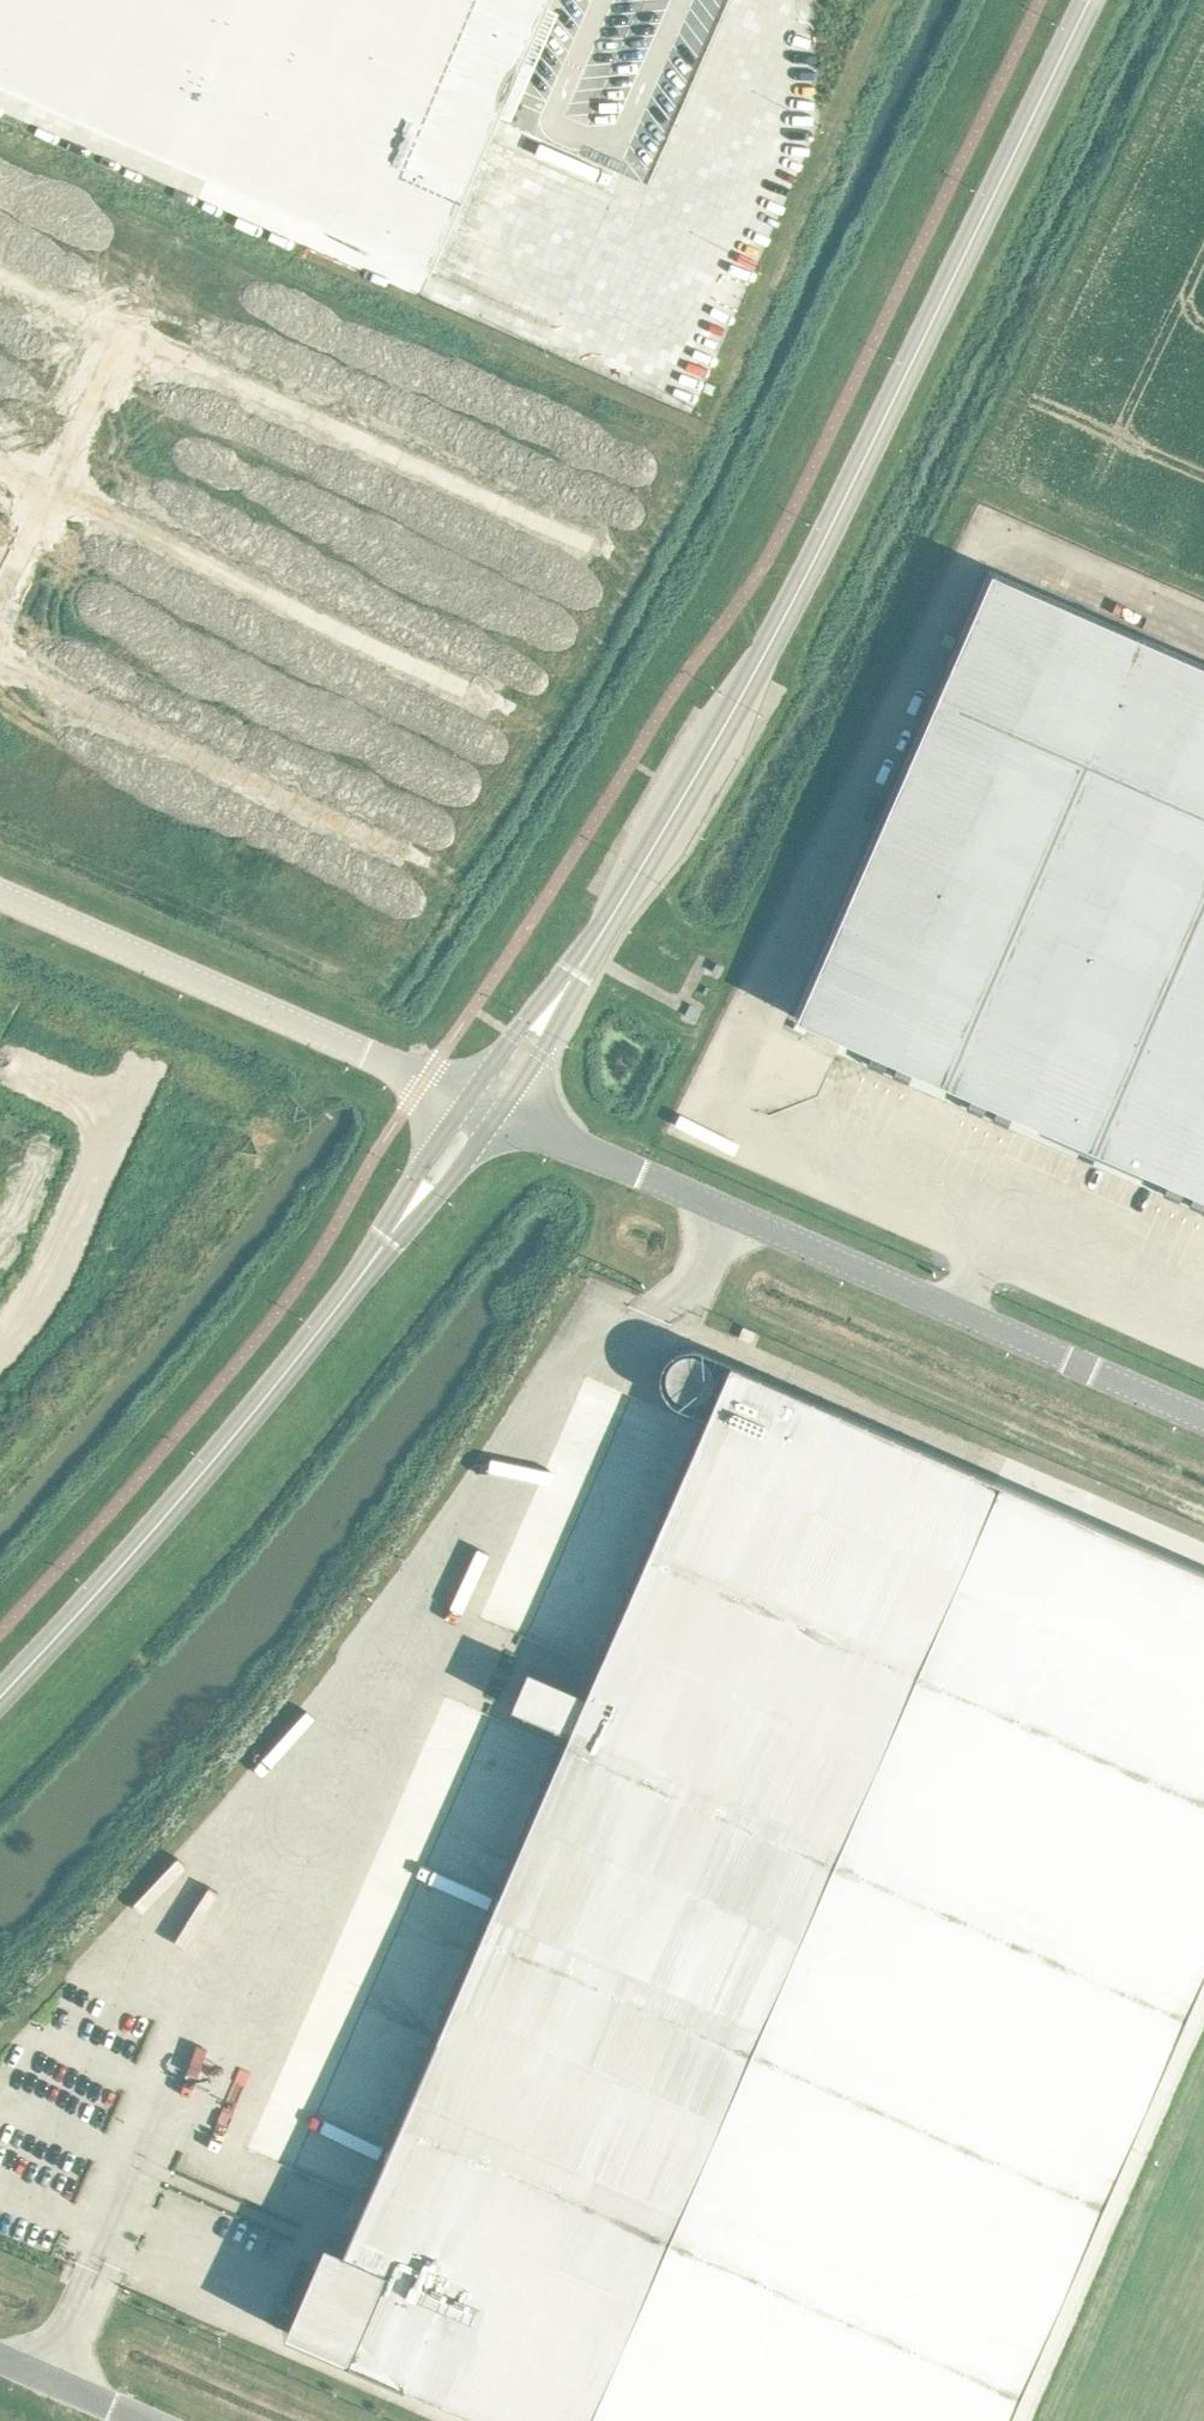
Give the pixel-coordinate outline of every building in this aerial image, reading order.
[(428,273),(506,97),(516,102),(532,66),(522,61),(549,0),(0,0),(0,85),(428,273)] [(989,571),(794,1017),(1203,1196),(1203,665),(989,571)] [(282,2330),(346,2358),(347,2357),(492,2420),(1004,2420),(1203,1964),(1203,1570),(700,1349),(694,1347),(687,1347),(681,1348),(674,1350),(669,1354),(664,1359),(661,1365),(659,1371),(658,1378),(659,1385),(661,1391),(665,1397),(670,1401),(675,1405),(704,1418),(584,1692),(526,1667),(510,1705),(567,1730),(340,2248),(325,2241),(325,2240),(322,2239),(282,2330)]
